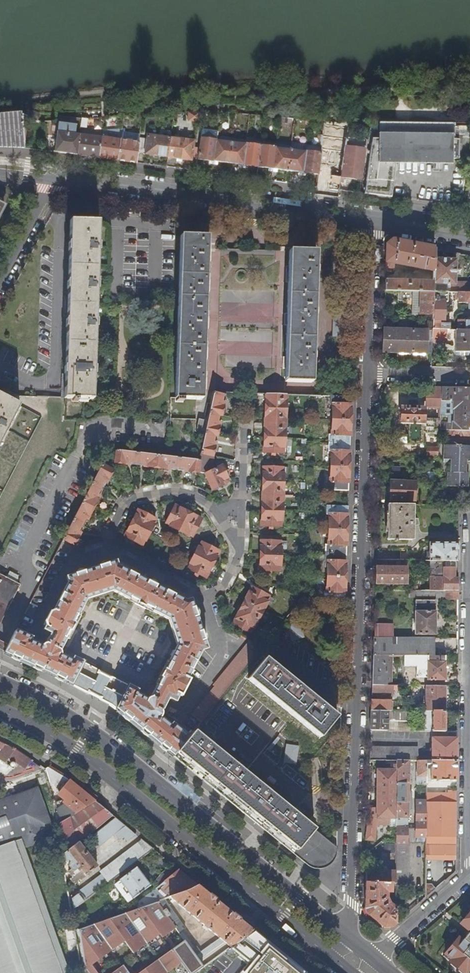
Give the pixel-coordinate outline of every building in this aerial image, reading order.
[(24,147),(29,117),(18,113),(0,114),(0,146),(24,147)] [(120,140),(121,132),(124,116),(104,117),(103,130),(118,130),(116,139),(120,140)] [(341,177),(347,138),(349,123),(326,121),(322,147),(318,174),(317,187),(339,190),(341,177)] [(55,151),(77,154),(79,134),(80,132),(75,132),(76,125),(59,123),(55,151)] [(380,131),(380,138),(455,139),(456,123),(438,123),(380,123),(380,131)] [(456,123),(455,139),(460,139),(469,140),(469,123),(456,123)] [(103,132),(80,129),(80,132),(79,134),(102,137),(103,132)] [(217,140),(219,140),(220,132),(216,131),(202,129),(198,159),(214,161),(217,140)] [(120,140),(139,142),(140,138),(140,134),(121,132),(120,140)] [(77,154),(99,157),(102,137),(79,134),(77,154)] [(140,138),(139,142),(138,153),(169,157),(171,137),(148,134),(147,139),(140,138)] [(118,160),(120,140),(116,139),(102,137),(99,157),(118,160)] [(169,157),(192,160),(194,140),(171,137),(169,157)] [(367,141),(347,138),(341,177),(361,179),(367,141)] [(378,169),(377,180),(367,180),(366,193),(392,197),(396,164),(397,158),(453,159),(459,159),(460,139),(455,139),(380,138),(373,138),(369,168),(378,169)] [(229,141),(219,140),(217,140),(214,161),(229,163),(232,139),(229,139),(229,141)] [(234,139),(232,139),(229,163),(244,165),(246,144),(234,142),(234,139)] [(137,163),(138,153),(139,142),(120,140),(118,160),(137,163)] [(259,145),(246,144),(244,165),(258,167),(261,143),(259,143),(259,145)] [(264,143),(261,143),(258,167),(273,169),(276,148),(264,146),(264,143)] [(294,147),(291,147),(291,149),(288,171),(303,172),(306,151),(293,150),(294,147)] [(319,153),(306,151),(303,172),(318,174),(322,147),(320,147),(319,153)] [(291,149),(276,148),(273,169),(288,171),(291,149)] [(377,180),(378,169),(369,168),(367,180),(377,180)] [(93,400),(100,223),(71,222),(69,282),(68,282),(68,291),(69,291),(68,320),(67,320),(67,329),(64,399),(65,399),(64,421),(81,422),(83,422),(84,399),(93,400)] [(176,399),(178,399),(177,402),(184,402),(185,399),(204,400),(204,390),(207,390),(208,375),(204,375),(204,359),(208,359),(208,345),(205,345),(205,329),(208,330),(208,315),(205,315),(205,292),(209,292),(209,278),(206,278),(206,262),(209,262),(209,247),(206,247),(206,237),(179,237),(176,397),(176,399)] [(434,271),(434,258),(434,248),(411,243),(392,240),(386,245),(385,268),(393,270),(394,263),(434,271)] [(284,382),(311,382),(315,252),(288,251),(288,272),(284,272),(284,283),(287,283),(286,315),(283,315),(283,326),(286,326),(285,358),(282,358),(281,369),(285,369),(284,382)] [(459,292),(469,292),(469,282),(456,282),(456,259),(434,258),(434,271),(433,281),(433,291),(444,292),(459,292)] [(412,291),(420,291),(433,291),(433,281),(385,279),(385,290),(398,290),(410,291),(412,291)] [(410,300),(410,291),(398,290),(398,300),(410,300)] [(412,304),(420,304),(420,291),(412,291),(412,304)] [(421,314),(432,314),(433,301),(433,291),(420,291),(420,304),(420,313),(421,314)] [(444,301),(444,292),(433,291),(433,301),(444,301)] [(459,292),(459,303),(469,303),(469,292),(459,292)] [(334,337),(342,337),(344,301),(331,301),(330,315),(332,315),(335,315),(334,337)] [(444,301),(433,301),(432,314),(432,329),(444,329),(449,329),(449,323),(439,323),(439,320),(444,320),(444,301)] [(420,315),(421,314),(420,313),(420,304),(412,304),(412,315),(420,315)] [(458,320),(458,330),(469,330),(469,320),(458,320)] [(383,329),(383,351),(426,352),(426,330),(383,329)] [(444,329),(432,329),(431,340),(444,341),(444,329)] [(458,330),(455,330),(455,352),(469,352),(469,330),(458,330)] [(469,389),(469,388),(454,387),(449,387),(441,387),(441,401),(448,401),(452,402),(469,402),(469,389)] [(426,406),(441,406),(441,401),(441,391),(426,390),(426,406)] [(225,394),(213,392),(209,412),(221,415),(225,394)] [(285,409),(286,394),(265,394),(265,408),(285,409)] [(19,405),(0,395),(0,442),(19,405)] [(332,404),(332,419),(350,420),(351,397),(329,396),(329,404),(332,404)] [(453,410),(453,416),(469,416),(469,402),(452,402),(452,410),(453,410)] [(285,423),(285,409),(265,408),(264,423),(285,423)] [(408,420),(408,430),(407,443),(424,443),(425,433),(436,433),(436,417),(423,417),(423,409),(402,408),(402,420),(408,420)] [(221,415),(209,412),(207,421),(205,433),(217,435),(221,415)] [(451,421),(451,430),(469,430),(469,416),(453,416),(453,421),(451,421)] [(195,419),(173,418),(169,418),(169,427),(168,435),(169,439),(168,450),(194,451),(195,431),(195,419)] [(196,431),(205,433),(207,421),(199,419),(196,431)] [(349,444),(350,420),(332,419),(331,434),(328,434),(328,443),(349,444)] [(284,438),(285,423),(264,423),(264,437),(284,438)] [(398,443),(407,443),(408,430),(398,430),(395,432),(395,440),(398,443)] [(217,435),(205,433),(201,454),(213,456),(217,435)] [(284,447),(284,438),(264,437),(263,452),(283,453),(283,447),(284,447)] [(330,451),(330,466),(348,467),(349,444),(328,443),(328,451),(330,451)] [(469,460),(469,445),(463,445),(463,444),(455,444),(455,445),(443,445),(443,462),(446,462),(450,459),(450,472),(448,472),(447,486),(460,486),(461,488),(464,486),(468,486),(468,473),(464,473),(464,462),(468,460),(469,460)] [(439,456),(439,448),(429,448),(429,456),(439,456)] [(115,463),(136,465),(137,453),(120,451),(116,451),(115,463)] [(158,456),(137,453),(136,465),(156,468),(158,456)] [(217,457),(213,456),(201,454),(199,461),(198,472),(205,473),(212,489),(229,481),(222,466),(214,469),(217,457)] [(156,468),(177,470),(178,458),(158,456),(156,468)] [(177,470),(198,472),(199,461),(178,458),(177,470)] [(101,465),(92,483),(103,489),(113,470),(101,465)] [(348,467),(330,466),(330,481),(327,481),(326,490),(348,490),(348,467)] [(282,473),(282,468),(263,467),(262,482),(283,482),(283,473),(282,473)] [(415,500),(415,481),(390,480),(390,500),(415,500)] [(283,482),(262,482),(262,496),(283,497),(283,482)] [(92,483),(82,502),(93,508),(103,489),(92,483)] [(282,512),(283,497),(262,496),(261,511),(282,512)] [(82,502),(73,521),(84,526),(93,508),(82,502)] [(413,519),(413,504),(388,504),(387,539),(394,539),(394,541),(396,541),(396,539),(412,539),(413,526),(418,525),(418,519),(413,519)] [(170,527),(178,531),(188,512),(175,505),(166,523),(171,525),(170,527)] [(329,514),(328,529),(346,530),(347,506),(326,505),(325,514),(329,514)] [(155,519),(138,510),(131,523),(150,533),(154,525),(152,524),(155,519)] [(282,520),(282,512),(261,511),(261,525),(280,526),(280,520),(282,520)] [(200,518),(188,512),(178,531),(186,535),(187,534),(191,536),(200,518)] [(84,526),(73,521),(63,539),(74,545),(84,526)] [(150,533),(131,523),(124,536),(142,545),(144,540),(146,540),(150,533)] [(325,544),(324,553),(346,553),(346,530),(328,529),(328,544),(325,544)] [(260,540),(260,555),(281,556),(281,547),(280,547),(280,541),(260,540)] [(212,564),(219,551),(201,542),(198,548),(198,547),(194,555),(212,564)] [(458,543),(429,542),(429,560),(458,560),(458,543)] [(327,561),(326,576),(345,577),(346,553),(324,553),(324,561),(327,561)] [(212,564),(194,555),(190,563),(191,563),(188,568),(205,577),(212,564)] [(281,564),(281,556),(260,555),(260,570),(279,571),(279,564),(281,564)] [(458,590),(458,560),(429,560),(376,559),(375,583),(406,584),(406,566),(427,566),(427,577),(420,577),(420,590),(435,590),(458,590)] [(136,603),(147,582),(117,566),(115,561),(110,563),(67,577),(68,581),(54,610),(51,609),(44,625),(46,626),(44,629),(51,633),(49,638),(46,643),(43,645),(41,646),(30,641),(32,637),(16,631),(9,645),(6,650),(6,651),(5,651),(4,653),(40,669),(57,677),(87,693),(99,670),(74,657),(72,661),(61,656),(60,650),(63,644),(66,639),(67,640),(79,616),(78,615),(86,599),(113,591),(136,603)] [(19,585),(2,576),(0,575),(0,622),(19,585)] [(323,591),(323,600),(344,600),(345,577),(326,576),(326,591),(323,591)] [(147,582),(136,603),(139,604),(145,607),(169,619),(177,646),(169,662),(168,661),(156,685),(157,685),(153,692),(151,697),(149,697),(147,699),(136,693),(138,690),(112,677),(106,673),(99,670),(87,693),(94,696),(101,700),(112,705),(173,756),(189,737),(172,723),(170,725),(160,717),(161,715),(162,711),(166,714),(170,706),(165,704),(167,700),(168,698),(176,701),(179,694),(181,696),(189,680),(187,679),(201,650),(206,648),(192,604),(191,600),(185,601),(155,586),(150,583),(147,582)] [(245,600),(263,610),(267,602),(266,601),(269,596),(251,587),(245,600)] [(435,590),(420,590),(416,590),(416,598),(435,598),(435,590)] [(458,599),(458,590),(435,590),(435,598),(447,598),(447,599),(458,599)] [(245,600),(239,610),(258,620),(263,610),(245,600)] [(415,600),(414,633),(435,634),(435,600),(415,600)] [(37,606),(30,603),(24,614),(31,618),(37,606)] [(254,628),(258,620),(239,610),(233,623),(250,632),(253,627),(254,628)] [(286,623),(284,621),(277,629),(279,631),(286,623)] [(288,625),(293,640),(303,637),(299,622),(288,625)] [(374,624),(374,637),(394,637),(394,625),(374,624)] [(385,655),(427,655),(434,655),(434,637),(394,637),(374,637),(373,655),(385,655)] [(0,640),(0,648),(6,650),(9,645),(0,640)] [(191,713),(201,722),(261,649),(250,640),(213,684),(215,685),(191,713)] [(373,655),(372,685),(384,685),(384,673),(388,673),(388,664),(385,664),(385,655),(373,655)] [(445,680),(445,656),(434,655),(427,655),(427,680),(445,680)] [(273,664),(265,658),(248,679),(320,737),(337,717),(331,712),(333,708),(321,699),(319,702),(307,692),(310,689),(298,680),(296,683),(284,673),(286,670),(275,661),(273,664)] [(387,685),(384,685),(372,685),(372,693),(387,693),(387,685)] [(396,693),(396,685),(387,685),(387,693),(396,693)] [(445,711),(445,686),(425,685),(425,711),(445,711)] [(372,702),(371,710),(387,710),(387,702),(372,702)] [(388,710),(387,710),(371,710),(371,730),(387,730),(388,710)] [(388,710),(387,730),(396,730),(396,724),(401,724),(401,730),(424,730),(425,711),(388,710)] [(424,730),(431,730),(444,730),(445,711),(425,711),(424,730)] [(200,728),(198,726),(189,737),(173,756),(308,866),(312,868),(319,869),(324,868),(328,866),(332,862),(334,859),(336,854),(337,826),(329,825),(329,842),(313,829),(315,827),(297,812),(295,814),(285,806),(246,773),(248,771),(237,762),(234,764),(211,745),(213,742),(202,733),(200,735),(196,732),(200,728)] [(456,761),(456,731),(444,730),(431,730),(431,761),(456,761)] [(298,746),(287,744),(284,762),(295,764),(298,746)] [(396,760),(407,760),(417,760),(418,749),(370,748),(370,760),(396,760)] [(9,765),(0,760),(0,770),(5,772),(9,765)] [(396,760),(396,770),(396,819),(395,871),(395,890),(408,890),(409,843),(406,843),(407,808),(411,808),(411,802),(409,802),(410,792),(407,792),(407,782),(409,782),(409,774),(407,774),(407,760),(396,760)] [(417,785),(426,785),(426,783),(426,761),(419,760),(419,764),(417,766),(417,769),(416,769),(416,775),(417,775),(417,785)] [(456,781),(456,761),(431,761),(431,780),(456,781)] [(396,819),(396,770),(377,769),(377,808),(368,808),(367,820),(365,839),(367,840),(375,840),(376,824),(377,818),(389,818),(396,819)] [(73,779),(70,783),(83,793),(85,790),(73,779)] [(64,802),(77,813),(95,803),(83,793),(70,783),(68,782),(61,791),(68,796),(64,802)] [(0,804),(0,846),(21,838),(24,848),(44,841),(44,839),(52,836),(49,828),(50,828),(37,791),(0,804)] [(426,793),(426,800),(426,837),(425,845),(456,845),(456,791),(448,791),(448,793),(426,793)] [(416,837),(426,837),(426,800),(417,799),(417,804),(416,804),(416,837)] [(62,847),(66,851),(76,844),(112,816),(95,803),(77,813),(69,818),(58,824),(62,847)] [(287,803),(285,806),(295,814),(297,812),(287,803)] [(66,811),(57,816),(58,824),(69,818),(66,811)] [(123,838),(126,842),(135,835),(116,820),(88,841),(96,851),(115,836),(118,841),(123,838)] [(85,901),(103,887),(111,882),(153,850),(141,840),(100,872),(102,875),(79,893),(85,901)] [(66,851),(63,854),(65,862),(68,861),(69,863),(68,867),(71,870),(68,873),(73,878),(76,876),(80,880),(96,868),(76,844),(66,851)] [(456,857),(456,845),(425,845),(425,856),(456,857)] [(16,847),(0,852),(0,972),(64,972),(16,847)] [(155,883),(159,886),(178,870),(172,866),(161,875),(155,883)] [(120,880),(123,885),(130,895),(133,899),(150,887),(136,868),(120,880)] [(386,892),(395,892),(395,890),(395,871),(366,869),(365,908),(368,914),(383,927),(392,926),(395,924),(395,908),(389,903),(387,900),(389,898),(389,896),(386,896),(386,892)] [(124,909),(126,914),(165,901),(170,899),(187,894),(198,886),(178,870),(159,886),(136,906),(124,909)] [(435,882),(425,879),(425,898),(435,889),(435,882)] [(115,887),(111,882),(103,887),(107,893),(115,887)] [(125,899),(130,895),(123,885),(118,889),(125,899)] [(208,930),(231,948),(253,932),(198,886),(187,894),(170,899),(204,927),(203,929),(207,932),(208,930)] [(71,896),(73,909),(84,902),(77,894),(78,893),(77,891),(71,896)] [(203,968),(191,951),(194,949),(182,932),(185,929),(165,901),(126,914),(77,931),(85,972),(196,972),(203,968)] [(464,928),(469,932),(462,942),(458,938),(445,954),(452,959),(450,962),(464,972),(469,972),(469,920),(464,928)] [(264,940),(253,932),(231,948),(224,953),(232,964),(233,966),(240,961),(239,959),(264,940)] [(203,968),(207,972),(220,972),(232,964),(224,953),(203,968)] [(281,954),(266,972),(304,972),(281,954)]
